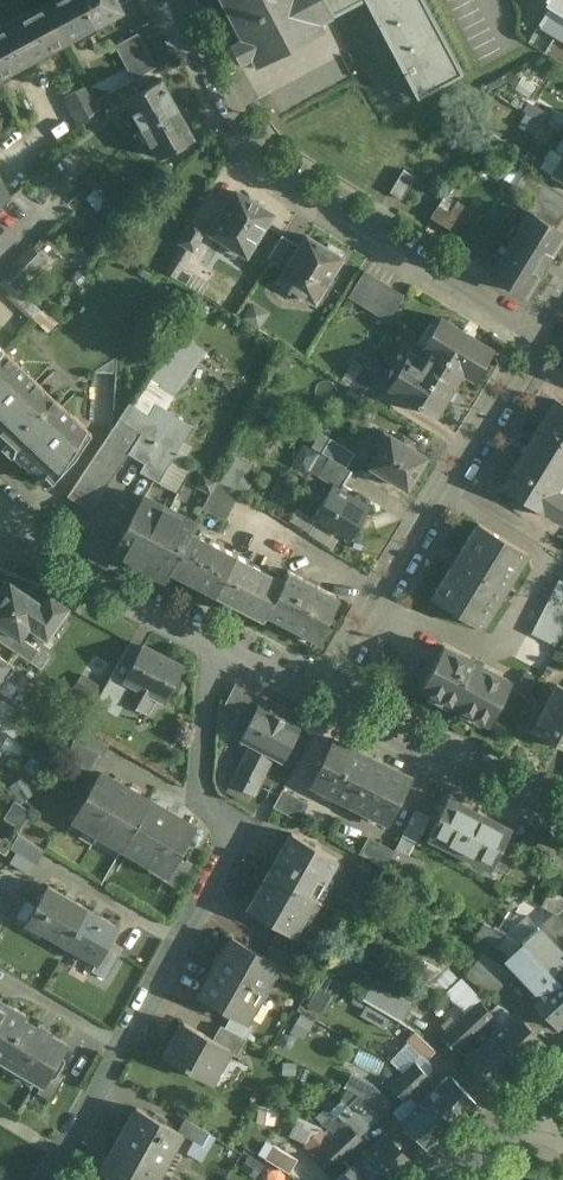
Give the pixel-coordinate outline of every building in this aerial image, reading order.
[(46,2),(67,42),(96,26),(81,0),(49,0),(46,2)] [(96,26),(124,11),(117,0),(81,0),(96,26)] [(241,35),(229,42),(239,61),(252,55),(257,65),(326,27),(321,19),(334,12),(327,0),(222,0),(241,35)] [(334,12),(359,0),(327,0),(334,12)] [(418,97),(463,73),(425,0),(366,0),(418,97)] [(552,3),(539,24),(562,39),(562,0),(547,0),(552,3)] [(0,26),(0,78),(67,42),(46,2),(0,26)] [(144,44),(138,32),(115,45),(116,46),(117,46),(122,56),(144,44)] [(157,67),(144,44),(122,56),(128,66),(134,79),(157,67)] [(128,66),(91,87),(98,99),(134,79),(128,66)] [(163,78),(127,100),(144,128),(180,107),(163,78)] [(90,85),(64,99),(79,128),(101,105),(98,99),(91,87),(90,85)] [(180,107),(144,128),(161,157),(197,135),(180,107)] [(544,124),(526,113),(519,125),(536,136),(544,124)] [(509,143),(486,129),(478,140),(501,155),(509,143)] [(560,159),(549,152),(540,167),(551,173),(551,174),(562,182),(562,155),(560,159)] [(390,191),(405,198),(416,174),(401,167),(390,191)] [(525,170),(515,185),(535,198),(534,198),(535,198),(528,210),(556,228),(562,216),(562,193),(525,170)] [(0,177),(0,209),(11,198),(0,177)] [(273,214),(236,191),(210,233),(247,256),(273,214)] [(455,232),(462,220),(474,227),(482,215),(457,200),(450,211),(438,204),(430,217),(455,232)] [(528,210),(490,271),(527,293),(562,234),(562,232),(556,228),(528,210)] [(207,226),(194,218),(181,240),(195,248),(207,226)] [(300,246),(283,235),(268,258),(286,270),(300,246)] [(324,247),(307,236),(300,246),(286,270),(279,280),(314,303),(342,259),(340,257),(342,253),(327,243),(324,247)] [(195,248),(181,240),(164,270),(177,278),(195,248)] [(32,248),(4,276),(20,292),(48,264),(32,248)] [(351,294),(390,319),(406,294),(366,270),(351,294)] [(429,351),(461,371),(474,379),(494,347),(443,316),(424,347),(429,351)] [(192,341),(160,385),(173,396),(206,352),(192,341)] [(4,349),(0,353),(0,439),(3,442),(49,392),(4,349)] [(461,371),(429,351),(412,380),(406,376),(396,392),(434,416),(461,371)] [(389,375),(368,362),(358,378),(353,387),(374,400),(389,375)] [(358,378),(351,374),(346,383),(353,387),(358,378)] [(92,433),(49,392),(3,442),(48,485),(53,480),(55,481),(75,459),(92,433)] [(556,400),(529,443),(562,464),(562,404),(556,400)] [(192,426),(158,406),(151,417),(129,403),(107,437),(130,452),(123,462),(160,482),(192,426)] [(427,456),(383,429),(376,441),(382,444),(369,464),(407,488),(427,456)] [(107,437),(68,496),(91,511),(123,462),(130,452),(107,437)] [(354,452),(330,437),(321,452),(329,457),(346,467),(354,452)] [(529,443),(503,486),(544,511),(557,490),(562,481),(562,464),(529,443)] [(241,490),(253,464),(234,454),(221,480),(241,490)] [(346,467),(329,457),(318,475),(333,484),(341,488),(352,471),(346,467)] [(217,480),(203,472),(196,485),(210,493),(217,481),(217,480)] [(239,494),(217,481),(210,493),(203,507),(226,519),(239,494)] [(341,488),(333,484),(315,515),(348,535),(367,504),(341,488)] [(557,490),(544,511),(560,521),(562,516),(562,493),(557,490)] [(144,495),(115,551),(168,577),(172,570),(171,570),(191,531),(196,522),(144,495)] [(479,524),(434,598),(476,623),(491,599),(497,603),(513,577),(507,573),(521,550),(479,524)] [(236,553),(191,531),(171,570),(172,570),(216,593),(236,553)] [(284,578),(236,553),(216,593),(264,618),(267,612),(267,611),(284,578)] [(339,595),(289,569),(284,578),(267,611),(267,612),(317,637),(339,595)] [(531,633),(555,645),(562,630),(562,581),(559,579),(531,633)] [(10,583),(9,585),(4,581),(0,587),(0,625),(19,638),(20,637),(28,625),(46,638),(67,607),(49,595),(43,604),(10,583)] [(0,625),(0,641),(31,662),(39,650),(20,637),(19,638),(0,625)] [(141,647),(132,641),(114,672),(123,677),(141,647)] [(183,666),(142,644),(141,647),(123,677),(114,672),(96,701),(118,712),(124,700),(148,713),(157,695),(165,700),(183,666)] [(511,681),(444,646),(422,687),(490,723),(511,681)] [(9,672),(3,667),(4,666),(0,663),(0,686),(9,672)] [(557,683),(533,730),(562,745),(562,686),(557,683)] [(286,720),(259,706),(242,740),(251,744),(234,782),(258,794),(275,757),(284,761),(301,727),(286,720)] [(110,744),(81,728),(74,740),(76,741),(99,754),(103,757),(110,744)] [(335,739),(313,783),(350,802),(373,759),(335,739)] [(99,754),(76,741),(65,757),(90,772),(99,754)] [(411,779),(373,759),(350,802),(389,822),(411,779)] [(125,786),(101,772),(74,817),(99,832),(125,786)] [(150,801),(125,786),(99,832),(124,846),(150,801)] [(310,802),(284,788),(275,805),(301,819),(310,802)] [(512,829),(449,797),(431,833),(493,865),(506,839),(512,829)] [(195,825),(150,801),(124,846),(167,870),(168,871),(178,854),(195,825)] [(415,809),(402,834),(417,842),(430,816),(415,809)] [(336,858),(292,833),(270,872),(315,897),(336,858)] [(45,849),(19,834),(10,848),(16,851),(37,863),(45,849)] [(394,851),(371,838),(362,854),(385,867),(394,851)] [(522,847),(506,839),(493,865),(508,873),(522,847)] [(37,863),(16,851),(10,861),(31,873),(37,863)] [(178,854),(168,871),(167,870),(162,877),(179,887),(193,863),(178,854)] [(270,872),(249,908),(282,927),(295,934),(305,916),(300,913),(310,894),(270,872)] [(88,908),(48,885),(37,905),(41,908),(31,925),(66,946),(88,908)] [(552,893),(545,907),(555,912),(557,911),(558,913),(562,909),(562,899),(552,893)] [(119,926),(88,908),(66,946),(81,955),(84,950),(97,957),(100,959),(108,945),(119,926)] [(559,914),(558,913),(557,911),(555,912),(544,923),(562,943),(562,919),(559,914)] [(505,934),(484,922),(478,933),(499,945),(505,934)] [(559,955),(562,952),(538,926),(522,941),(523,942),(562,984),(562,960),(559,955)] [(295,934),(282,927),(273,942),(297,957),(307,941),(295,934)] [(278,962),(232,936),(222,954),(220,953),(213,965),(216,966),(199,994),(245,1020),(278,962)] [(523,942),(507,957),(539,991),(532,997),(530,998),(532,1000),(557,1026),(557,1027),(558,1028),(560,1027),(560,1026),(562,1023),(562,984),(523,942)] [(108,945),(100,959),(97,957),(91,969),(107,979),(122,953),(108,945)] [(512,976),(485,955),(476,967),(503,987),(512,976)] [(503,987),(476,967),(467,978),(494,999),(503,987)] [(401,999),(377,985),(369,1000),(393,1014),(400,1003),(401,999)] [(0,1005),(0,1058),(0,1059),(24,1018),(26,1014),(6,1002),(3,1007),(0,1005)] [(422,1016),(400,1003),(393,1014),(415,1027),(422,1016)] [(516,1014),(498,1031),(491,1023),(496,1018),(482,1004),(471,1015),(518,1065),(543,1043),(516,1014)] [(471,1015),(447,1037),(459,1050),(474,1036),(483,1045),(476,1052),(471,1046),(462,1055),(493,1089),(518,1065),(471,1015)] [(36,1025),(24,1018),(0,1059),(41,1083),(43,1083),(52,1068),(66,1043),(50,1033),(51,1031),(37,1023),(36,1025)] [(213,1038),(184,1022),(166,1055),(211,1081),(227,1052),(230,1048),(213,1038)] [(246,1037),(221,1024),(213,1038),(230,1048),(227,1052),(235,1056),(246,1037)] [(476,1105),(450,1076),(438,1086),(416,1062),(404,1074),(405,1074),(454,1126),(476,1105)] [(65,1075),(52,1068),(43,1083),(41,1083),(36,1092),(51,1100),(65,1075)] [(399,1079),(393,1072),(386,1079),(392,1086),(399,1079)] [(454,1126),(405,1074),(399,1079),(392,1086),(407,1102),(412,1097),(419,1105),(413,1111),(407,1105),(398,1113),(430,1148),(454,1126)] [(391,1106),(372,1086),(362,1095),(365,1097),(382,1114),(391,1106)] [(382,1114),(365,1097),(362,1095),(351,1106),(370,1126),(382,1114)] [(177,1130),(136,1107),(116,1142),(162,1168),(181,1133),(182,1133),(177,1130)] [(348,1110),(342,1117),(340,1115),(333,1122),(330,1119),(322,1124),(328,1126),(336,1135),(337,1135),(360,1160),(365,1155),(357,1146),(362,1142),(358,1138),(366,1130),(348,1110)] [(209,1132),(185,1118),(177,1130),(182,1133),(181,1133),(202,1145),(209,1132)] [(331,1141),(321,1129),(306,1144),(326,1168),(335,1160),(338,1163),(342,1160),(351,1169),(360,1160),(337,1135),(336,1135),(331,1141)] [(386,1136),(365,1155),(360,1160),(379,1179),(396,1179),(413,1165),(386,1136)] [(290,1170),(298,1157),(267,1139),(259,1152),(290,1170)] [(116,1142),(100,1170),(114,1179),(155,1179),(162,1168),(116,1142)] [(340,1179),(379,1179),(360,1160),(351,1169),(340,1179)]
